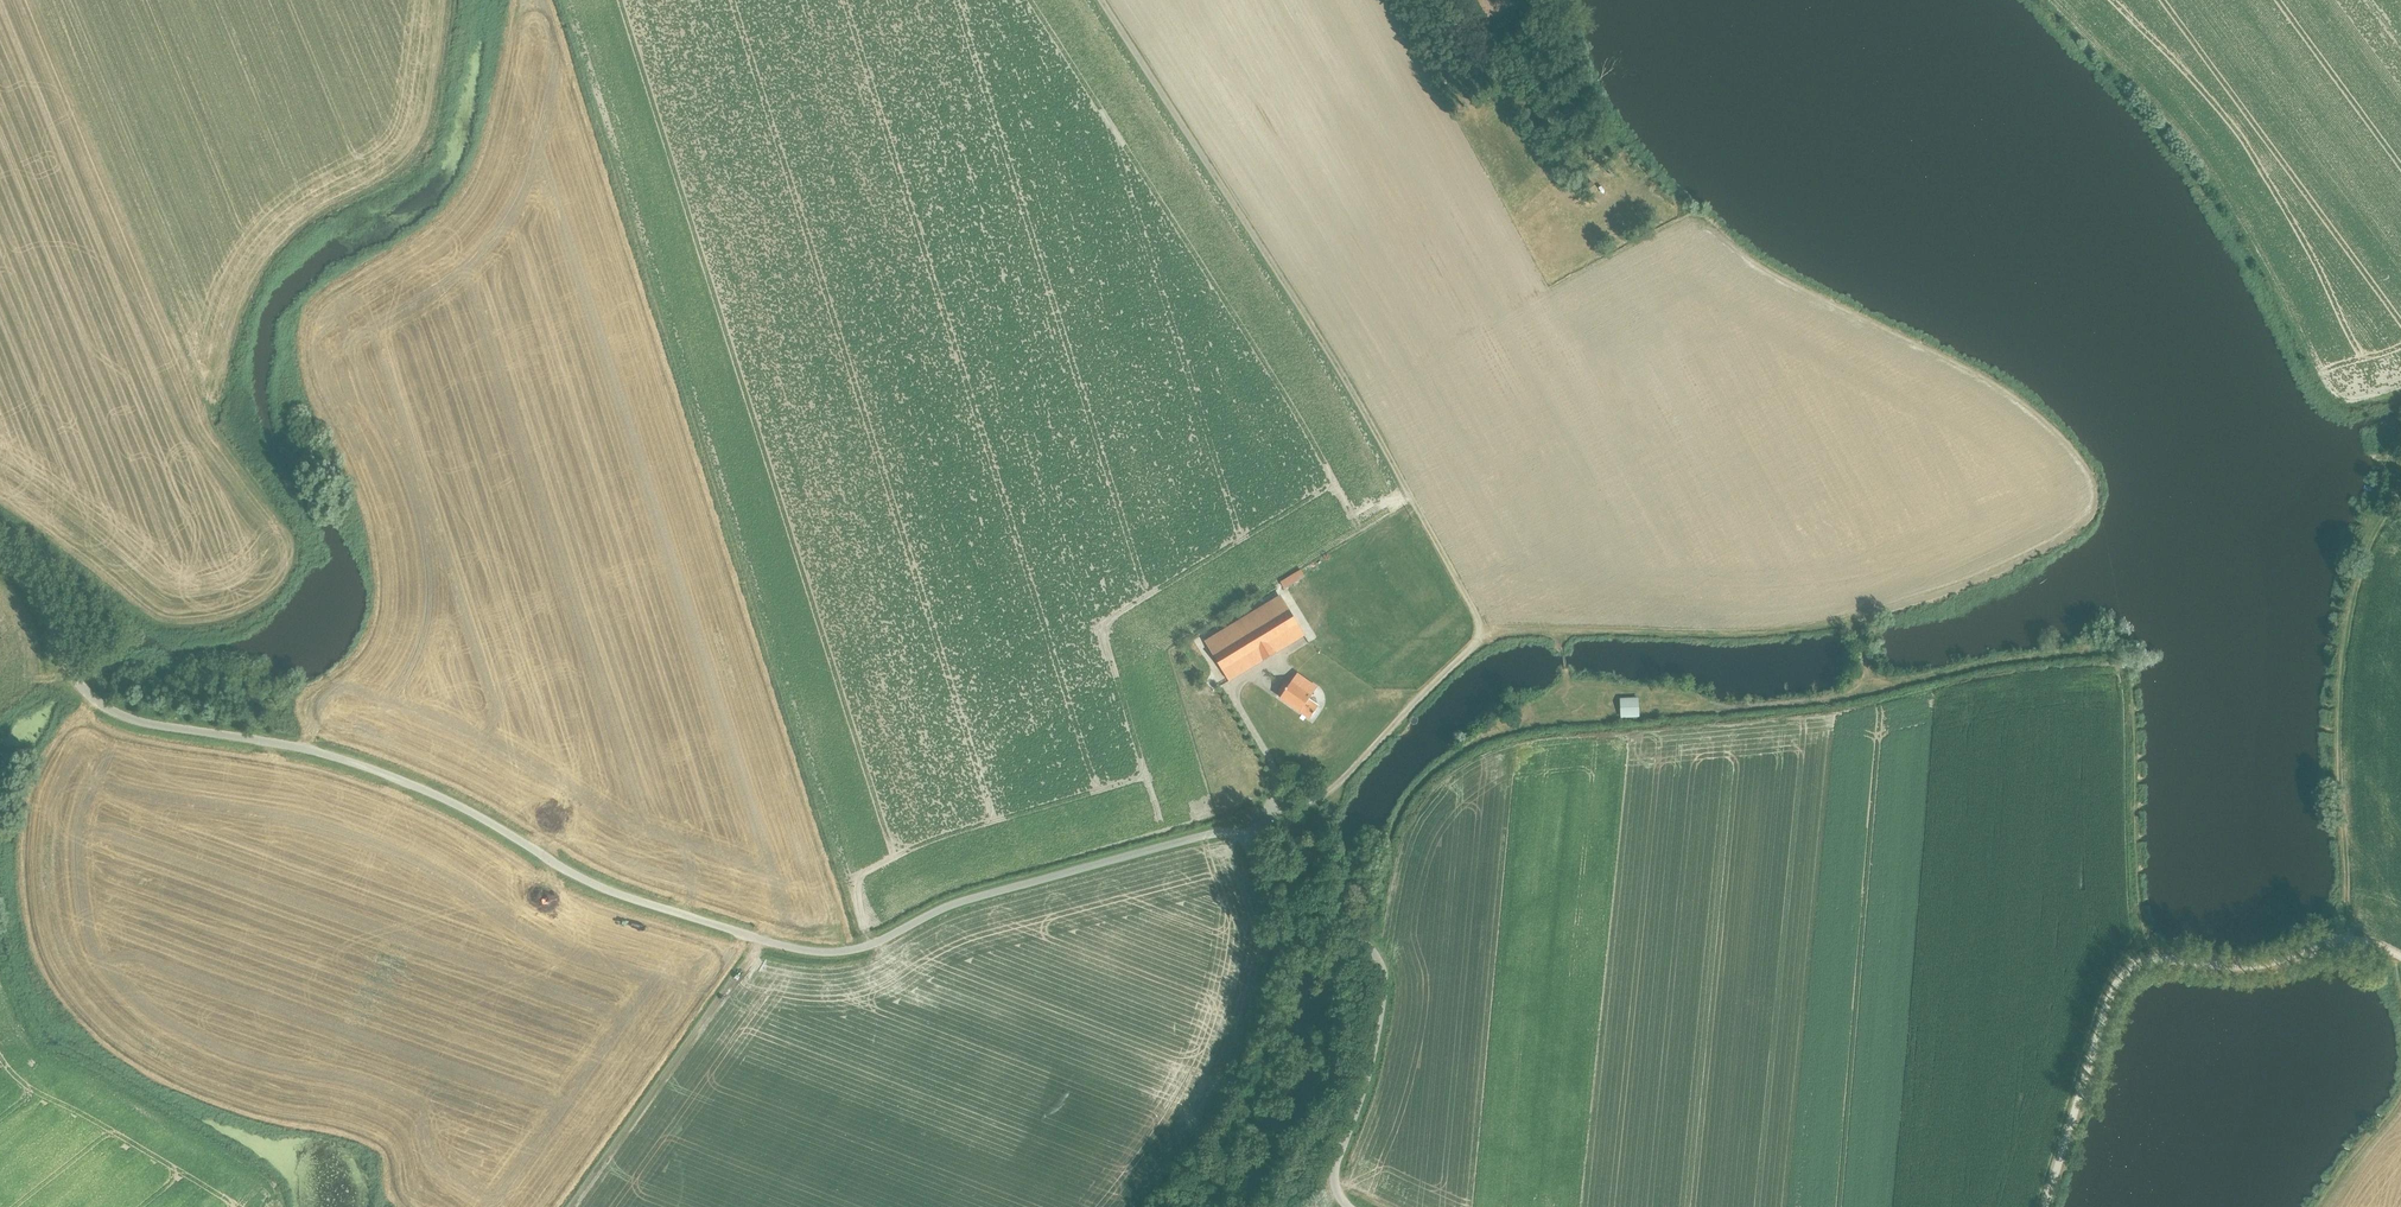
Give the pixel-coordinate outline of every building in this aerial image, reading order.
[(1594,181),(1583,190),(1593,203),(1604,194),(1594,181)] [(1301,569),(1281,582),(1285,589),(1306,577),(1301,569)] [(1281,594),(1205,640),(1230,681),(1306,635),(1281,594)] [(1285,680),(1278,690),(1284,693),(1281,697),(1310,718),(1319,705),(1310,699),(1318,686),(1298,672),(1291,683),(1285,680)] [(1639,697),(1620,697),(1621,718),(1640,717),(1639,697)]
